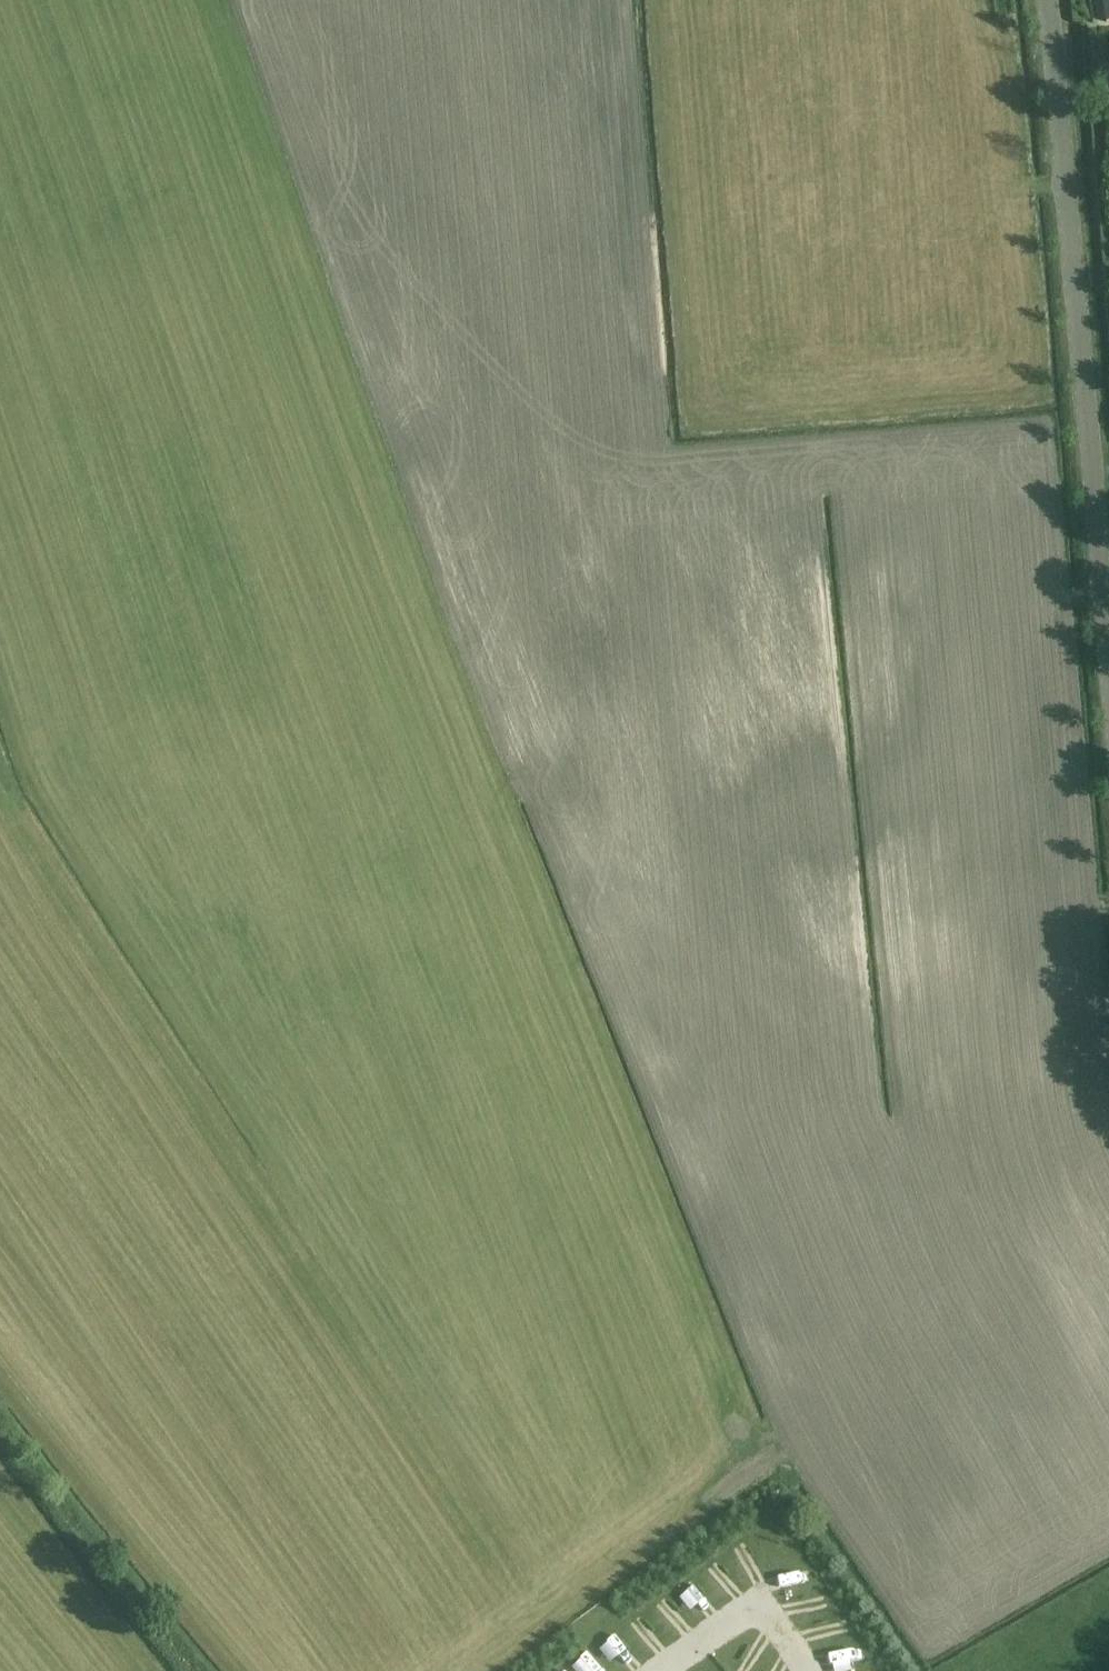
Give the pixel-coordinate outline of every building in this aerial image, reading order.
[(1101,14),(1108,13),(1108,0),(1100,0),(1101,14)]
